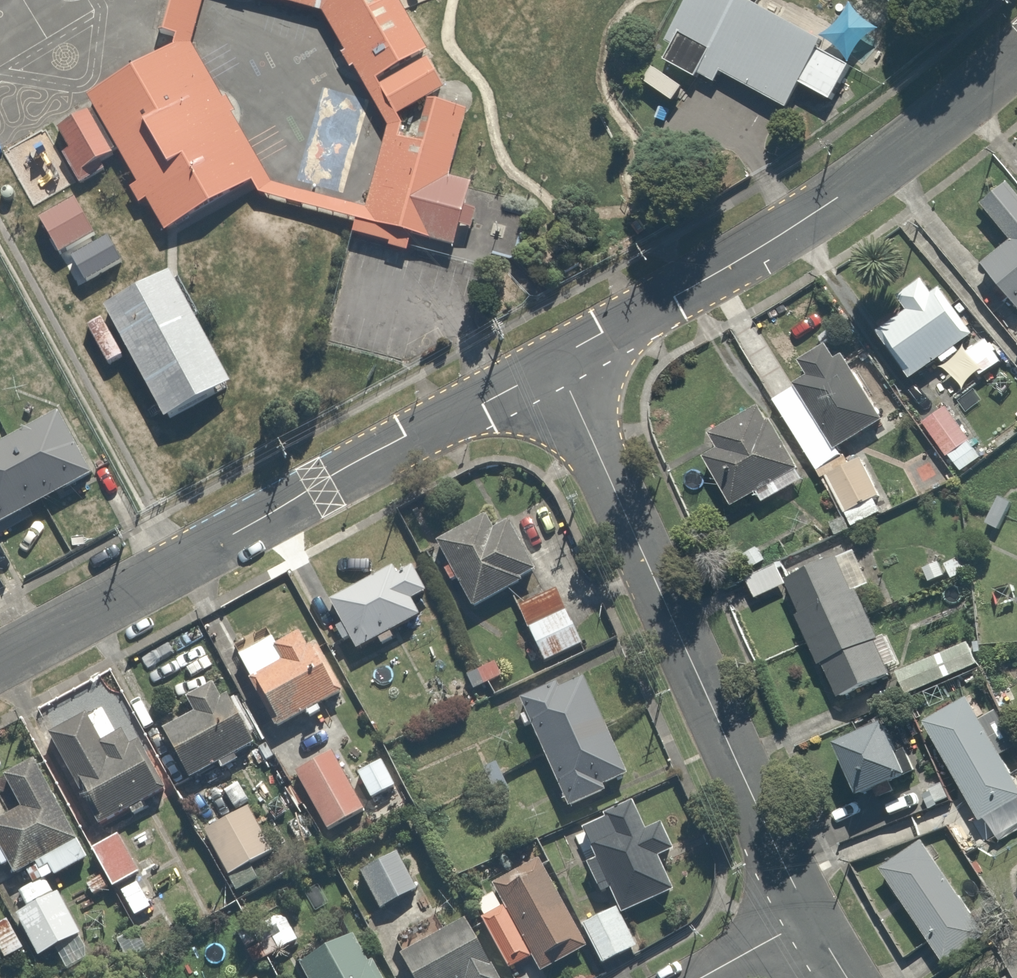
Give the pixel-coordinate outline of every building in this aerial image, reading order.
[(301,10),(303,0),(263,0),(301,10)] [(386,0),(306,0),(372,116),(432,82),(386,0)] [(756,0),(667,0),(648,33),(767,101),(808,29),(756,0)] [(250,169),(173,34),(65,95),(142,230),(250,169)] [(400,137),(378,130),(346,224),(445,257),(468,189),(453,184),(461,158),(439,150),(450,117),(411,104),(400,137)] [(975,259),(1016,308),(1016,190),(1005,177),(978,200),(1006,233),(975,259)] [(100,230),(73,189),(36,213),(63,254),(100,230)] [(220,381),(155,265),(88,302),(153,418),(220,381)] [(952,303),(941,286),(930,293),(918,277),(895,293),(907,310),(879,330),(910,374),(935,356),(941,365),(962,350),(980,375),(1002,359),(977,324),(959,298),(952,303)] [(839,351),(833,356),(823,341),(783,369),(793,384),(839,449),(885,416),(839,351)] [(947,392),(915,416),(956,471),(989,446),(947,392)] [(713,449),(697,457),(725,516),(801,480),(773,421),(764,402),(704,431),(713,449)] [(93,469),(60,409),(0,441),(0,519),(93,469)] [(857,457),(821,475),(846,526),(883,507),(857,457)] [(992,533),(1008,500),(993,493),(977,526),(992,533)] [(502,513),(493,495),(423,530),(462,611),(508,589),(545,664),(586,644),(559,589),(578,580),(537,495),(502,513)] [(355,647),(436,607),(409,552),(327,592),(355,647)] [(792,575),(782,579),(832,696),(890,672),(840,554),(792,575)] [(782,579),(792,575),(784,557),(742,575),(750,592),(782,579)] [(272,720),(338,687),(304,616),(237,649),(245,665),(272,720)] [(968,638),(889,669),(900,696),(979,665),(968,638)] [(503,651),(466,668),(477,692),(514,674),(503,651)] [(579,661),(459,717),(468,737),(523,710),(569,804),(634,772),(579,661)] [(211,765),(258,743),(224,675),(189,692),(195,704),(163,720),(190,776),(207,768),(211,765)] [(920,718),(979,821),(1016,800),(1016,762),(974,687),(920,718)] [(137,908),(151,901),(137,872),(192,845),(119,695),(49,730),(97,827),(84,834),(124,914),(137,908)] [(880,717),(830,740),(853,792),(870,784),(875,794),(894,786),(889,776),(903,769),(880,717)] [(292,759),(324,826),(398,790),(381,756),(349,772),(333,739),(292,759)] [(88,854),(39,755),(3,773),(19,805),(0,814),(0,841),(1,843),(0,843),(0,866),(5,863),(10,873),(22,867),(31,886),(17,893),(25,910),(15,915),(33,952),(76,931),(48,873),(88,854)] [(228,811),(200,825),(224,875),(295,840),(258,764),(220,782),(215,784),(218,790),(228,811)] [(649,824),(637,800),(573,831),(609,904),(579,919),(600,962),(636,944),(622,916),(675,890),(661,861),(684,850),(667,815),(649,824)] [(916,840),(874,869),(940,965),(982,936),(999,924),(970,882),(953,894),(916,840)] [(398,843),(358,867),(381,907),(422,884),(398,843)] [(531,951),(537,964),(583,941),(541,855),(492,879),(504,903),(478,916),(502,965),(531,951)] [(467,921),(392,958),(402,977),(495,977),(467,921)] [(384,962),(366,923),(292,959),(302,977),(392,977),(384,962)] [(997,950),(1015,977),(1016,977),(1016,937),(997,950)] [(265,967),(243,977),(270,977),(265,967)]
